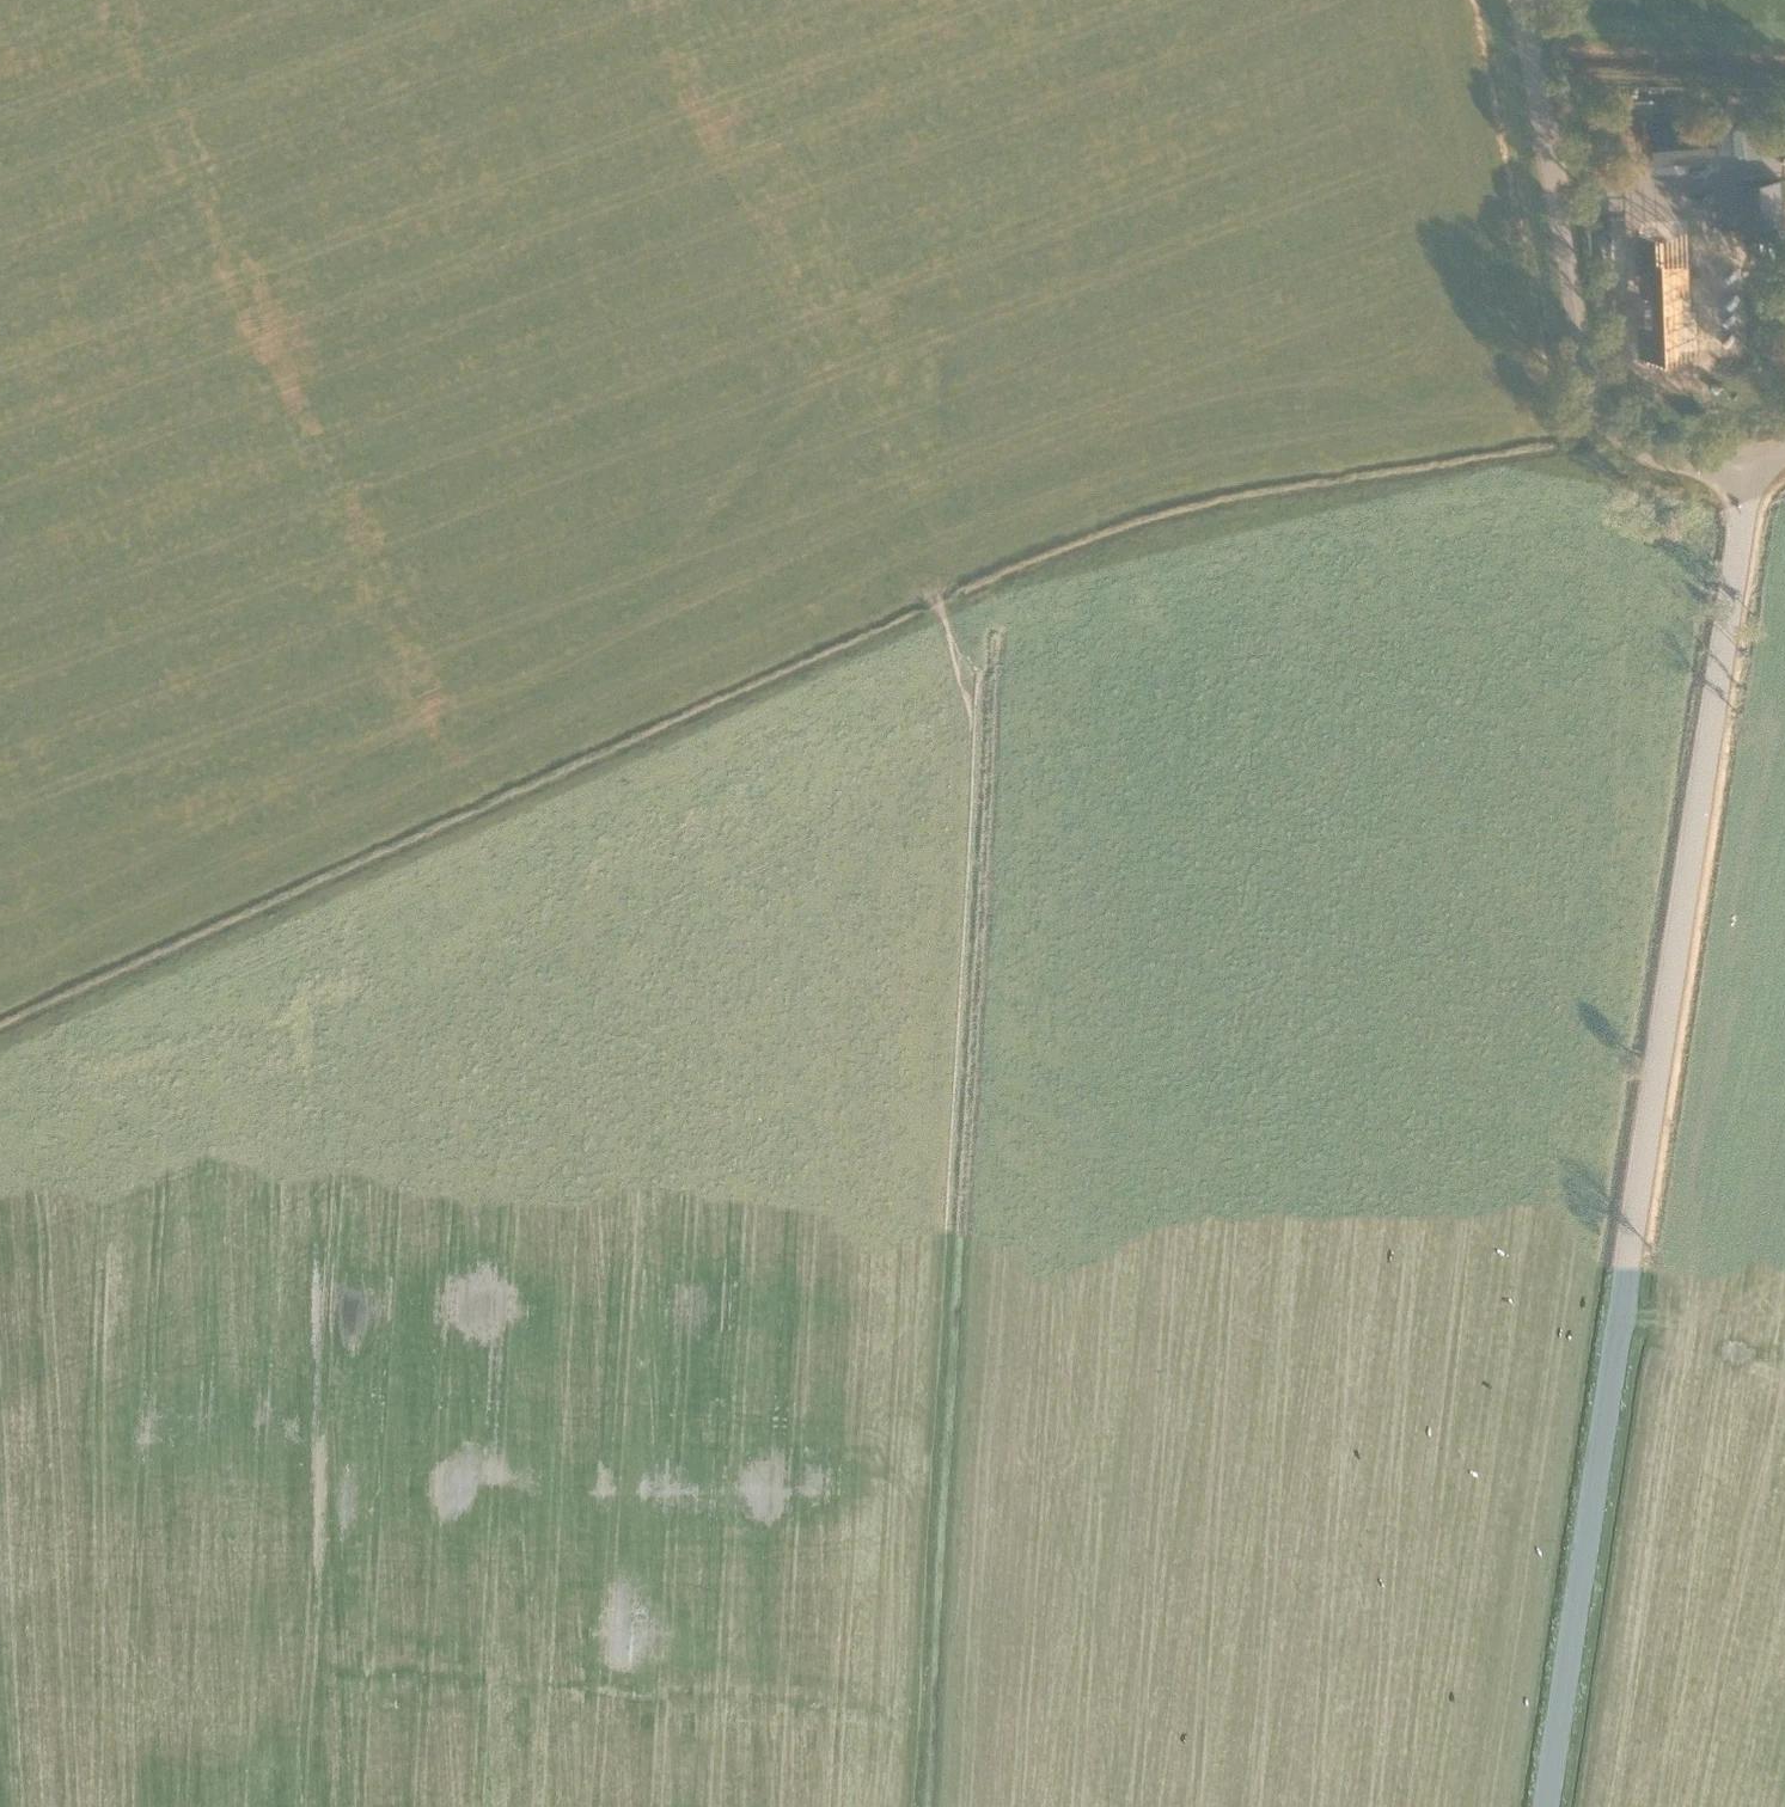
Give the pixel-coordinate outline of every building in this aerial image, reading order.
[(1716,116),(1650,116),(1650,162),(1716,161),(1716,116)] [(1783,226),(1781,178),(1742,179),(1744,228),(1783,226)] [(1640,318),(1642,354),(1699,351),(1697,311),(1693,311),(1689,237),(1680,237),(1679,230),(1638,232),(1641,294),(1648,294),(1649,318),(1640,318)]
